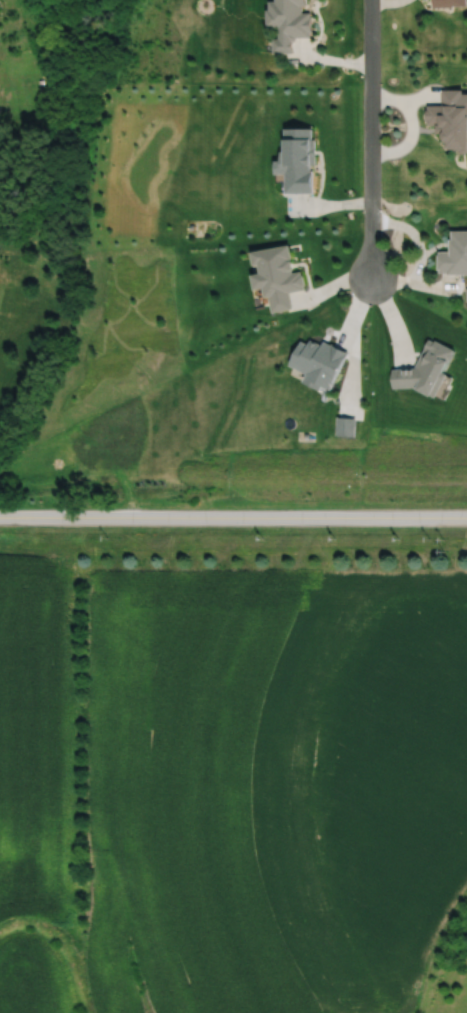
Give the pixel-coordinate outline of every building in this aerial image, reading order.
[(288,28),(288,38),(311,39),(311,0),(278,0),(278,2),(269,2),(269,28),(288,28)] [(428,125),(449,125),(448,148),(466,149),(466,91),(445,90),(444,106),(429,105),(428,125)] [(466,274),(466,231),(453,231),(453,252),(440,252),(440,274),(466,274)]
